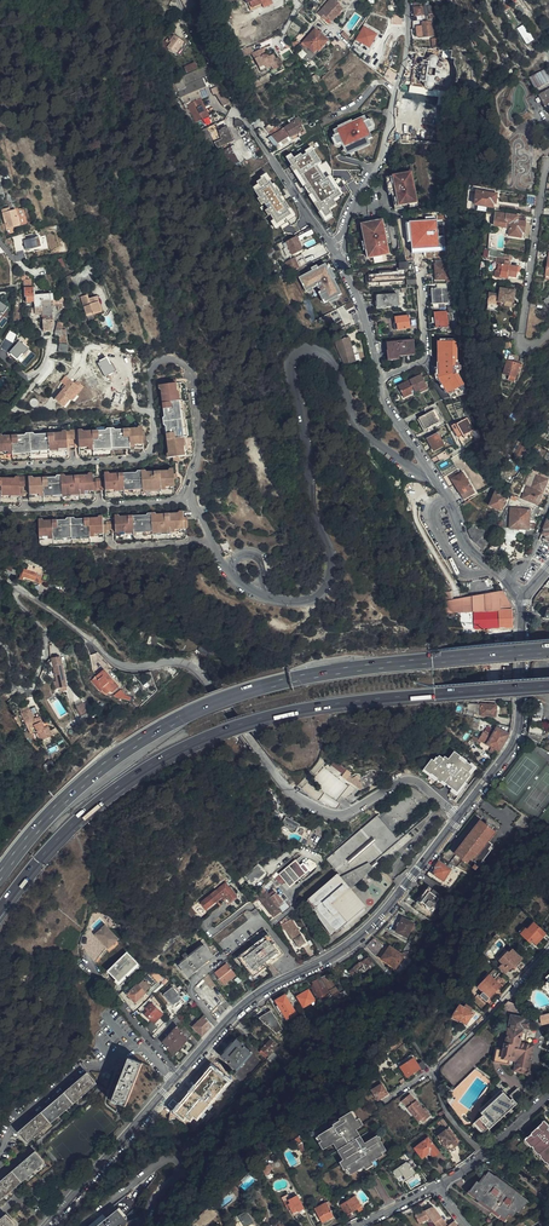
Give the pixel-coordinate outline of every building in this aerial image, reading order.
[(325,20),(327,18),(332,22),(343,10),(338,6),(339,4),(334,0),(331,0),(319,14),(325,20)] [(250,3),(248,4),(251,11),(263,6),(262,3),(252,8),(250,3)] [(426,17),(434,16),(433,4),(425,5),(426,17)] [(415,7),(415,15),(425,14),(424,6),(423,6),(415,7)] [(393,14),(392,22),(402,24),(403,15),(393,14)] [(433,35),(431,20),(422,21),(424,36),(433,35)] [(518,28),(527,44),(534,39),(525,23),(518,28)] [(329,42),(315,28),(301,43),(313,55),(320,47),(322,49),(323,48),(329,42)] [(369,47),(376,34),(364,28),(357,40),(369,47)] [(350,38),(344,32),(340,36),(346,42),(350,38)] [(169,43),(163,39),(159,44),(164,52),(168,47),(176,53),(184,42),(175,35),(169,43)] [(181,53),(188,45),(185,42),(178,50),(181,53)] [(251,49),(239,56),(242,60),(253,54),(251,49)] [(261,50),(252,56),(262,73),(272,68),(278,64),(276,60),(274,55),(268,58),(268,57),(267,57),(266,57),(266,56),(265,56),(264,56),(263,55),(261,50)] [(416,83),(443,87),(447,60),(421,56),(416,83)] [(280,57),(276,60),(278,64),(272,68),(274,71),(285,66),(280,57)] [(201,79),(200,75),(210,71),(207,66),(168,83),(172,91),(176,89),(185,105),(188,103),(196,121),(202,118),(206,127),(208,127),(216,123),(212,113),(209,114),(200,98),(208,95),(201,79)] [(544,70),(528,79),(534,90),(548,82),(548,78),(544,70)] [(200,75),(201,79),(212,75),(210,71),(200,75)] [(394,86),(396,80),(390,75),(386,80),(394,86)] [(537,96),(543,107),(548,104),(548,105),(548,89),(537,96)] [(224,106),(230,102),(223,90),(217,94),(224,106)] [(242,95),(236,100),(242,110),(249,106),(242,95)] [(370,111),(363,115),(367,123),(368,124),(375,120),(370,111)] [(333,142),(367,123),(363,115),(358,119),(329,135),(333,142)] [(298,119),(287,126),(284,128),(279,131),(284,139),(290,135),(291,136),(304,128),(298,119)] [(196,132),(201,129),(196,123),(191,125),(196,132)] [(216,123),(208,127),(211,133),(217,147),(227,142),(233,140),(227,126),(219,130),(216,123)] [(368,124),(367,123),(333,142),(335,146),(343,144),(356,141),(372,131),(368,124)] [(320,146),(327,145),(323,127),(322,125),(315,126),(320,146)] [(211,133),(208,127),(202,130),(205,136),(211,133)] [(278,142),(284,139),(279,131),(278,131),(273,134),(278,142)] [(374,131),(373,137),(371,150),(380,152),(384,133),(374,131)] [(286,142),(284,139),(278,142),(273,134),(269,137),(276,148),(281,146),(286,142)] [(230,147),(227,142),(217,147),(233,173),(242,168),(233,152),(230,147)] [(332,169),(360,171),(362,168),(359,145),(344,147),(329,149),(332,169)] [(287,149),(287,148),(281,151),(285,159),(287,159),(292,169),(297,167),(298,170),(309,164),(303,151),(301,152),(300,151),(291,156),(287,149)] [(247,176),(242,168),(233,173),(238,182),(247,176)] [(262,172),(245,183),(262,209),(269,204),(266,199),(276,192),(262,172)] [(386,175),(380,172),(377,178),(383,181),(386,175)] [(396,176),(388,178),(392,195),(394,207),(395,211),(417,207),(417,203),(411,173),(396,176)] [(281,199),(276,192),(266,199),(269,204),(262,209),(271,206),(281,199)] [(474,206),(488,209),(491,209),(492,204),(494,205),(496,196),(475,193),(474,206)] [(535,196),(527,195),(525,204),(533,206),(535,196)] [(8,229),(22,226),(18,209),(13,211),(12,207),(3,209),(8,229)] [(493,227),(504,229),(505,224),(509,225),(509,229),(508,237),(519,238),(520,235),(523,235),(525,218),(510,216),(495,214),(493,227)] [(444,219),(409,222),(412,253),(446,250),(444,219)] [(382,221),(364,225),(365,233),(362,233),(364,242),(366,251),(369,250),(370,259),(389,255),(386,238),(384,230),(382,221)] [(25,250),(42,246),(40,236),(23,239),(25,250)] [(303,249),(297,236),(286,241),(287,242),(284,243),(291,257),(293,256),(293,254),(303,249)] [(500,253),(488,250),(487,258),(488,258),(495,259),(495,264),(495,265),(497,265),(496,271),(494,271),(493,278),(498,279),(498,280),(505,281),(505,277),(515,278),(516,273),(518,273),(518,268),(508,266),(507,266),(508,262),(507,262),(507,260),(503,259),(503,255),(500,255),(500,253)] [(286,261),(291,272),(299,267),(299,265),(306,262),(302,254),(286,261)] [(399,264),(399,268),(400,272),(411,270),(410,266),(408,266),(407,263),(406,264),(399,264)] [(428,269),(429,274),(435,274),(435,279),(450,278),(450,264),(435,265),(435,269),(428,269)] [(368,274),(368,276),(369,286),(404,284),(404,279),(406,279),(405,275),(404,275),(404,272),(368,274)] [(333,303),(327,289),(326,288),(317,292),(316,288),(324,285),(322,276),(312,279),(313,281),(309,283),(307,280),(302,282),(305,288),(314,314),(323,310),(322,307),(333,303)] [(24,288),(24,296),(24,299),(24,304),(25,308),(28,308),(34,308),(41,307),(40,301),(50,300),(50,299),(53,299),(52,293),(34,295),(33,288),(32,280),(27,280),(23,281),(24,288)] [(449,303),(448,288),(432,289),(432,304),(449,303)] [(498,297),(497,304),(503,305),(504,303),(511,304),(512,305),(514,292),(507,291),(499,290),(498,297)] [(398,307),(397,295),(376,296),(377,308),(398,307)] [(497,304),(498,297),(488,295),(485,312),(496,313),(497,304)] [(101,313),(97,298),(89,301),(88,297),(81,298),(86,317),(92,314),(93,316),(101,313)] [(86,317),(87,320),(104,314),(100,297),(97,298),(101,313),(93,316),(92,314),(86,317)] [(41,316),(52,315),(51,306),(51,302),(53,302),(53,300),(53,299),(50,299),(50,300),(40,301),(41,307),(34,308),(34,314),(41,314),(41,316)] [(60,299),(53,300),(53,302),(51,302),(51,306),(56,306),(56,312),(62,311),(60,299)] [(8,307),(0,300),(0,316),(8,307)] [(336,309),(336,311),(332,313),(340,329),(354,322),(351,315),(357,312),(352,301),(336,309)] [(449,327),(448,311),(435,312),(436,328),(449,327)] [(53,324),(52,315),(41,316),(43,331),(47,331),(49,330),(49,325),(53,324)] [(409,329),(408,318),(393,319),(394,330),(409,329)] [(59,336),(59,344),(67,345),(68,330),(61,330),(61,336),(59,336)] [(11,346),(17,334),(11,331),(5,343),(11,346)] [(352,352),(346,337),(345,338),(336,341),(344,364),(356,361),(355,359),(352,352)] [(20,339),(9,352),(18,360),(29,347),(20,339)] [(414,355),(413,341),(388,342),(388,359),(399,358),(399,356),(414,355)] [(59,344),(58,351),(67,352),(67,345),(59,344)] [(368,355),(366,346),(352,352),(355,359),(356,361),(368,355)] [(449,377),(446,368),(447,368),(444,359),(435,362),(444,386),(455,382),(453,376),(449,377)] [(515,378),(518,365),(506,361),(502,375),(512,378),(515,378)] [(424,382),(430,379),(428,375),(413,380),(412,378),(397,384),(401,395),(417,390),(417,391),(426,388),(424,382)] [(61,382),(64,385),(69,379),(66,376),(61,382)] [(69,379),(64,385),(66,386),(64,389),(63,389),(55,399),(64,406),(70,399),(69,398),(74,392),(75,393),(79,387),(75,383),(69,379)] [(77,381),(75,383),(79,387),(75,393),(74,392),(69,398),(70,399),(72,400),(84,387),(77,381)] [(174,381),(162,382),(157,383),(157,385),(159,387),(162,413),(160,415),(160,422),(163,424),(165,450),(163,452),(164,455),(170,454),(176,453),(184,453),(182,435),(184,434),(183,416),(181,400),(179,400),(177,381),(174,381)] [(38,385),(34,390),(39,394),(43,390),(38,385)] [(437,421),(439,419),(432,406),(424,409),(426,414),(419,418),(425,430),(438,422),(437,421)] [(464,436),(476,431),(470,419),(469,418),(458,424),(457,423),(452,425),(459,438),(463,435),(464,436)] [(94,429),(82,430),(80,428),(65,429),(59,430),(58,432),(35,434),(34,432),(27,433),(25,434),(1,436),(0,435),(0,453),(2,455),(11,454),(11,455),(47,452),(47,451),(60,450),(61,448),(69,447),(69,445),(71,445),(73,445),(73,447),(80,446),(81,448),(89,447),(89,449),(118,446),(118,444),(122,444),(126,444),(136,443),(136,442),(140,441),(139,437),(139,432),(138,423),(135,423),(133,425),(117,427),(111,427),(110,426),(103,427),(102,428),(96,428),(94,429)] [(444,445),(438,434),(428,439),(434,451),(444,445)] [(520,443),(514,454),(519,457),(525,446),(520,443)] [(450,450),(449,448),(436,456),(438,460),(444,456),(445,458),(453,453),(450,450)] [(169,471),(169,465),(165,465),(165,467),(142,469),(141,467),(137,468),(135,467),(134,470),(119,471),(107,472),(106,470),(102,471),(102,478),(103,488),(107,488),(109,490),(120,488),(120,490),(157,487),(157,485),(166,484),(168,483),(170,483),(170,476),(169,471)] [(91,489),(90,478),(90,472),(86,472),(85,473),(77,474),(63,475),(61,474),(58,474),(55,474),(53,477),(32,478),(30,476),(27,477),(28,492),(28,494),(33,494),(35,496),(42,495),(42,497),(78,494),(78,492),(86,491),(87,489),(91,489)] [(475,494),(464,473),(452,480),(464,501),(475,494)] [(531,488),(548,495),(548,489),(544,487),(547,480),(536,476),(534,480),(531,478),(529,482),(532,484),(531,488)] [(17,477),(13,477),(13,479),(0,479),(0,499),(16,498),(17,497),(17,495),(17,477)] [(28,492),(27,477),(17,477),(17,495),(21,494),(21,492),(25,492),(28,492)] [(103,488),(102,478),(99,478),(99,480),(94,480),(94,478),(90,478),(91,489),(95,489),(95,486),(97,486),(100,486),(100,488),(103,488)] [(507,492),(504,490),(498,487),(490,507),(501,512),(507,498),(503,496),(503,494),(510,498),(511,495),(512,495),(507,492)] [(526,488),(522,499),(537,505),(542,495),(526,488)] [(525,530),(525,535),(529,536),(531,537),(535,525),(537,520),(535,516),(532,516),(532,511),(534,507),(529,505),(529,503),(511,502),(509,529),(525,530)] [(540,510),(534,507),(532,511),(532,516),(535,516),(537,520),(540,510)] [(113,515),(114,524),(115,532),(118,532),(120,534),(128,533),(129,535),(169,531),(168,529),(177,529),(179,527),(182,526),(182,522),(182,515),(182,509),(178,509),(176,511),(155,513),(153,511),(146,512),(145,514),(118,516),(117,515),(113,515)] [(103,533),(103,525),(102,516),(99,517),(98,518),(77,520),(74,519),(67,519),(66,521),(44,523),(42,521),(39,522),(40,539),(43,538),(46,540),(53,540),(54,542),(90,539),(89,536),(99,536),(100,533),(103,533)] [(194,527),(193,517),(185,518),(186,528),(187,528),(191,527),(194,527)] [(115,532),(114,524),(111,524),(111,521),(106,522),(106,524),(103,525),(103,533),(107,533),(107,531),(109,531),(112,530),(112,532),(115,532)] [(470,536),(473,541),(481,548),(486,542),(482,539),(484,536),(472,526),(468,530),(470,536)] [(499,526),(489,549),(512,558),(520,536),(525,535),(525,530),(509,529),(499,526)] [(26,579),(35,582),(36,581),(39,581),(41,582),(42,581),(42,579),(40,578),(42,571),(28,566),(27,569),(23,568),(19,578),(25,580),(26,579)] [(441,593),(443,601),(454,599),(451,591),(441,593)] [(443,601),(447,615),(460,614),(499,611),(511,610),(511,604),(508,600),(503,591),(443,601)] [(499,611),(460,614),(461,635),(468,635),(468,633),(476,633),(476,628),(512,626),(512,619),(511,610),(499,611)] [(172,627),(162,626),(149,624),(148,630),(172,633),(172,627)] [(176,632),(173,639),(191,646),(194,638),(176,632)] [(198,651),(216,656),(221,655),(221,652),(200,645),(198,651)] [(59,687),(65,686),(67,686),(59,656),(51,658),(53,666),(56,674),(55,674),(58,687),(59,687)] [(108,681),(110,679),(102,670),(89,681),(98,690),(100,688),(105,694),(108,691),(110,693),(115,689),(108,681)] [(117,687),(110,679),(108,681),(115,689),(117,687)] [(89,710),(84,702),(78,706),(83,713),(89,710)] [(480,704),(468,703),(467,713),(475,714),(475,715),(479,715),(479,716),(496,718),(497,705),(480,703),(480,704)] [(19,709),(22,713),(29,710),(27,705),(19,709)] [(543,715),(543,706),(535,705),(535,715),(543,715)] [(29,710),(22,713),(21,714),(31,735),(37,732),(42,742),(53,736),(48,726),(45,727),(40,716),(34,719),(29,710)] [(478,730),(480,724),(475,723),(471,721),(470,727),(472,728),(478,730)] [(509,735),(497,729),(492,738),(483,733),(482,735),(475,732),(472,736),(499,751),(509,735)] [(475,767),(460,756),(452,767),(456,770),(466,778),(475,767)] [(440,775),(450,763),(444,757),(434,770),(440,775)] [(55,763),(51,758),(45,763),(50,769),(55,763)] [(358,781),(356,782),(361,791),(378,781),(372,772),(362,778),(358,781)] [(344,792),(348,784),(340,779),(337,785),(330,781),(325,790),(330,792),(329,794),(336,798),(338,796),(333,794),(335,790),(339,793),(341,790),(344,792)] [(308,840),(313,832),(300,825),(287,818),(281,815),(276,824),(278,829),(279,830),(280,826),(295,834),(308,840)] [(327,859),(336,870),(350,858),(371,840),(373,839),(375,842),(390,830),(377,816),(327,859)] [(492,845),(489,842),(496,833),(479,821),(453,853),(456,856),(450,863),(456,867),(462,860),(469,866),(473,862),(475,864),(472,868),(475,870),(490,851),(489,849),(492,845)] [(339,874),(338,874),(350,888),(351,887),(349,885),(349,884),(357,878),(359,881),(367,873),(366,871),(370,868),(373,864),(372,862),(398,840),(390,830),(375,842),(353,861),(350,858),(336,870),(339,874)] [(382,854),(372,862),(373,864),(384,856),(382,854)] [(289,886),(308,870),(298,858),(276,877),(279,881),(282,878),(289,886)] [(236,869),(242,863),(240,860),(233,866),(236,869)] [(443,880),(450,869),(439,861),(435,867),(436,868),(432,873),(443,880)] [(265,873),(257,865),(245,877),(251,884),(257,879),(258,880),(265,873)] [(338,874),(307,901),(324,925),(328,922),(335,931),(336,932),(348,922),(340,913),(342,912),(342,913),(343,913),(343,914),(345,915),(346,915),(348,916),(350,916),(352,916),(354,915),(355,914),(356,914),(357,913),(357,912),(358,912),(359,911),(359,910),(360,908),(360,907),(360,905),(360,903),(360,902),(359,901),(359,900),(358,899),(358,898),(357,898),(356,897),(354,896),(353,896),(352,895),(351,895),(350,895),(348,895),(347,895),(346,895),(345,892),(350,888),(338,874)] [(359,881),(357,878),(349,884),(349,885),(351,887),(359,881)] [(229,901),(235,896),(223,881),(200,900),(205,907),(217,898),(219,900),(225,896),(229,901)] [(412,908),(427,919),(443,898),(428,887),(412,908)] [(366,907),(350,888),(345,892),(346,895),(347,895),(348,895),(350,895),(351,895),(352,895),(353,896),(354,896),(356,897),(357,898),(358,898),(358,899),(359,900),(359,901),(360,902),(360,903),(360,905),(360,907),(360,908),(359,910),(359,911),(358,912),(357,912),(357,913),(356,914),(355,914),(354,915),(352,916),(350,916),(348,916),(346,915),(345,915),(343,914),(343,913),(342,913),(342,912),(340,913),(348,922),(366,907)] [(269,895),(278,907),(283,903),(282,902),(277,895),(274,891),(269,895)] [(259,898),(274,917),(281,911),(278,907),(269,895),(266,892),(259,898)] [(259,898),(257,895),(251,900),(253,903),(259,898)] [(213,939),(218,945),(249,921),(244,915),(213,939)] [(411,927),(413,923),(402,918),(396,932),(407,936),(411,927)] [(301,936),(292,919),(281,925),(284,931),(286,930),(289,936),(291,935),(294,940),(301,936)] [(330,934),(335,931),(328,922),(324,925),(330,934)] [(535,945),(546,934),(533,922),(524,931),(523,930),(518,934),(528,943),(531,941),(535,945)] [(114,938),(95,923),(94,940),(105,949),(114,938)] [(267,967),(284,954),(269,934),(239,958),(254,977),(267,967)] [(374,938),(367,946),(377,957),(385,946),(374,938)] [(205,946),(190,958),(186,960),(180,966),(188,976),(213,957),(205,946)] [(404,956),(400,953),(390,946),(384,955),(384,957),(385,958),(384,960),(395,968),(404,956)] [(513,968),(522,959),(512,949),(509,953),(506,951),(497,960),(501,963),(497,967),(505,973),(508,970),(511,967),(513,968)] [(128,951),(107,971),(120,985),(141,965),(128,951)] [(365,968),(372,962),(368,958),(361,964),(360,962),(350,971),(353,975),(358,971),(359,972),(362,970),(364,972),(367,970),(365,968)] [(236,975),(227,964),(215,974),(224,985),(236,975)] [(149,974),(157,982),(160,979),(149,967),(135,980),(138,984),(149,974)] [(135,1003),(157,982),(149,974),(138,984),(127,995),(135,1003)] [(218,985),(209,974),(193,989),(211,1012),(222,1002),(211,989),(214,986),(215,987),(218,985)] [(486,1001),(500,986),(488,974),(476,987),(477,988),(482,992),(479,995),(486,1001)] [(338,993),(327,975),(323,978),(333,995),(338,993)] [(327,995),(330,993),(326,986),(322,989),(318,979),(313,982),(320,997),(326,994),(327,995)] [(181,999),(172,988),(164,994),(173,1005),(181,999)] [(314,1000),(308,990),(298,996),(303,1006),(314,1000)] [(296,1013),(284,995),(276,1000),(278,1005),(277,1005),(283,1016),(284,1015),(287,1019),(296,1013)] [(505,1011),(514,1013),(516,1003),(507,1001),(505,1011)] [(162,1013),(150,1003),(145,1008),(147,1010),(144,1014),(154,1023),(162,1013)] [(466,1024),(473,1013),(460,1005),(451,1018),(459,1023),(460,1021),(466,1024)] [(281,1029),(271,1010),(259,1018),(260,1019),(266,1025),(267,1025),(272,1030),(273,1030),(276,1033),(281,1029)] [(540,1014),(541,1024),(548,1023),(548,1013),(540,1014)] [(528,1069),(533,1045),(519,1043),(521,1032),(526,1033),(527,1027),(527,1028),(529,1021),(523,1020),(523,1018),(510,1015),(505,1043),(503,1043),(502,1050),(496,1049),(493,1061),(515,1065),(513,1071),(523,1073),(523,1072),(525,1072),(526,1074),(528,1075),(529,1073),(530,1072),(528,1069)] [(193,1027),(202,1035),(207,1030),(212,1025),(205,1016),(193,1027)] [(173,1056),(193,1034),(181,1020),(162,1041),(173,1056)] [(237,1070),(233,1075),(243,1084),(250,1076),(261,1062),(236,1039),(229,1047),(222,1056),(237,1070)] [(265,1057),(266,1059),(269,1056),(266,1053),(275,1044),(271,1040),(259,1052),(265,1057)] [(278,1054),(283,1048),(280,1045),(275,1050),(278,1054)] [(211,1054),(207,1058),(213,1063),(216,1060),(211,1054)] [(129,1058),(121,1077),(123,1078),(114,1101),(126,1105),(143,1063),(129,1058)] [(426,1068),(422,1061),(418,1065),(414,1059),(401,1067),(408,1077),(420,1069),(422,1072),(426,1068)] [(207,1072),(201,1066),(200,1065),(198,1068),(204,1075),(207,1072)] [(219,1077),(226,1071),(220,1065),(216,1069),(215,1068),(211,1072),(215,1074),(219,1077)] [(186,1125),(224,1082),(207,1066),(168,1108),(186,1125)] [(28,1142),(96,1083),(87,1073),(19,1132),(28,1142)] [(123,1078),(121,1077),(112,1100),(114,1101),(123,1078)] [(469,1109),(486,1086),(486,1085),(475,1077),(468,1086),(458,1100),(469,1109)] [(387,1094),(382,1085),(372,1090),(377,1099),(387,1094)] [(483,1134),(523,1098),(515,1090),(506,1099),(502,1095),(481,1114),(484,1118),(476,1126),(483,1134)] [(432,1116),(424,1108),(422,1110),(410,1095),(403,1101),(421,1123),(425,1119),(426,1121),(432,1116)] [(232,1096),(221,1108),(224,1111),(235,1099),(232,1096)] [(354,1130),(356,1129),(360,1127),(351,1112),(340,1119),(342,1122),(319,1136),(327,1150),(335,1145),(337,1143),(346,1158),(344,1160),(343,1161),(351,1174),(368,1163),(376,1158),(374,1156),(385,1149),(377,1137),(365,1144),(364,1145),(354,1130)] [(545,1119),(544,1118),(528,1129),(548,1157),(548,1125),(545,1119)] [(447,1129),(437,1136),(448,1149),(451,1149),(457,1145),(456,1144),(457,1142),(457,1141),(458,1140),(449,1128),(447,1129)] [(365,1144),(356,1129),(354,1130),(364,1145),(365,1144)] [(528,1129),(525,1132),(548,1164),(548,1157),(528,1129)] [(303,1145),(299,1138),(293,1141),(295,1144),(294,1145),(294,1146),(295,1148),(297,1148),(299,1147),(303,1145)] [(439,1152),(427,1138),(414,1149),(421,1158),(429,1152),(433,1157),(439,1152)] [(337,1143),(335,1145),(344,1160),(346,1158),(337,1143)] [(303,1156),(307,1153),(303,1145),(299,1147),(303,1156)] [(42,1163),(44,1161),(36,1151),(33,1154),(0,1182),(0,1199),(42,1163)] [(415,1173),(407,1162),(393,1171),(398,1178),(403,1175),(406,1180),(415,1173)] [(259,1170),(257,1165),(250,1172),(256,1178),(261,1175),(257,1171),(259,1170)] [(268,1166),(262,1170),(264,1174),(271,1171),(268,1166)] [(530,1201),(521,1195),(520,1195),(494,1176),(494,1175),(488,1171),(479,1184),(475,1182),(469,1190),(470,1191),(476,1195),(474,1197),(478,1201),(479,1201),(480,1200),(485,1204),(487,1202),(495,1208),(495,1209),(494,1210),(505,1219),(508,1214),(512,1217),(516,1211),(519,1213),(527,1202),(529,1203),(530,1201)] [(304,1209),(296,1195),(283,1203),(287,1209),(289,1208),(293,1214),(304,1209)] [(355,1196),(341,1205),(343,1208),(346,1214),(347,1215),(357,1209),(359,1212),(363,1209),(361,1206),(355,1196)] [(333,1216),(330,1210),(329,1208),(332,1207),(329,1201),(315,1208),(322,1222),(333,1216)] [(343,1208),(338,1211),(341,1217),(346,1214),(343,1208)] [(435,1208),(430,1208),(415,1215),(419,1223),(431,1217),(437,1225),(457,1225),(454,1221),(448,1225),(435,1208)] [(541,1209),(524,1219),(528,1225),(532,1225),(547,1217),(542,1210),(541,1209)] [(128,1222),(118,1210),(98,1225),(123,1225),(128,1222)] [(253,1224),(254,1223),(250,1216),(249,1216),(246,1212),(238,1216),(241,1221),(236,1224),(237,1225),(254,1225),(253,1224)] [(15,1225),(6,1215),(0,1220),(0,1225),(14,1225),(15,1225)] [(241,1221),(238,1216),(232,1220),(234,1225),(236,1224),(241,1221)]
